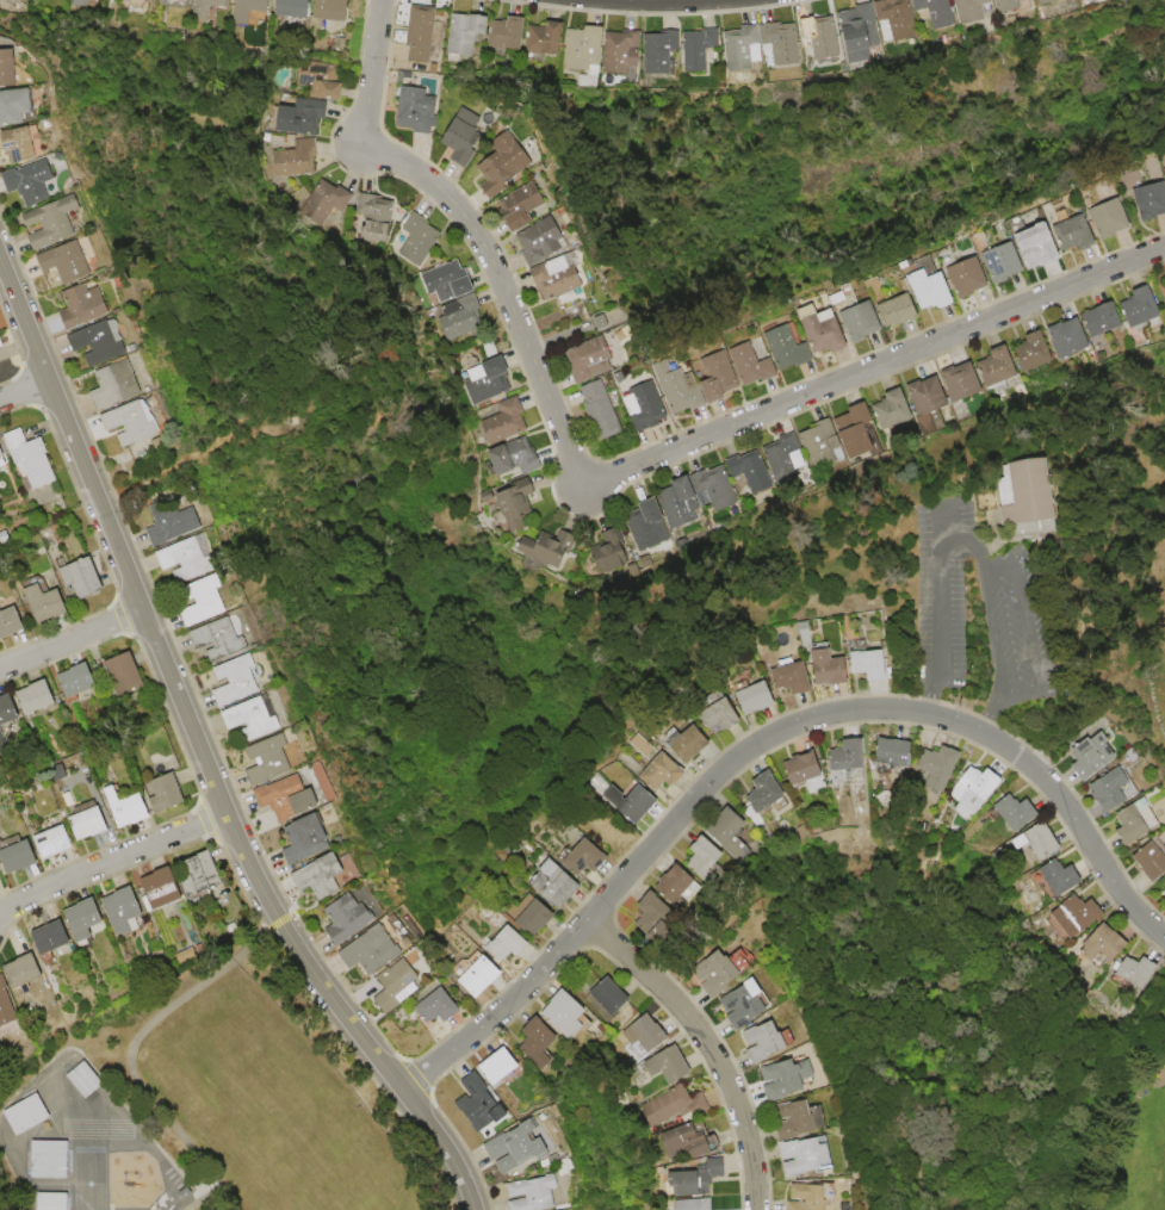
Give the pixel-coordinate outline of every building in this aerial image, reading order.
[(69,7),(70,0),(88,0),(86,10),(69,7)] [(192,23),(195,0),(231,0),(230,8),(217,6),(215,25),(192,23)] [(234,24),(236,0),(272,0),(271,12),(266,11),(265,26),(234,24)] [(277,14),(278,0),(312,0),(310,18),(277,14)] [(315,17),(316,0),(351,0),(351,1),(349,1),(348,6),(351,6),(349,20),(315,17)] [(875,0),(885,32),(879,35),(887,61),(857,70),(839,12),(857,6),(857,5),(875,0)] [(876,1),(881,0),(912,0),(912,1),(913,1),(916,10),(913,10),(916,17),(912,17),(918,37),(890,45),(876,1)] [(925,35),(916,0),(953,0),(960,24),(925,35)] [(968,26),(959,0),(999,0),(1004,14),(968,26)] [(1006,18),(1001,0),(1034,0),(1036,8),(1006,18)] [(413,4),(438,7),(430,63),(409,60),(410,46),(407,46),(413,4)] [(452,13),(472,15),(472,14),(481,13),(490,15),(489,33),(477,32),(475,56),(448,54),(452,13)] [(834,14),(845,63),(813,70),(800,18),(818,13),(819,18),(834,14)] [(528,17),(523,52),(495,49),(497,20),(509,21),(509,14),(528,17)] [(565,21),(559,58),(539,55),(545,19),(565,21)] [(762,24),(782,21),(782,24),(795,23),(800,63),(767,67),(762,24)] [(606,25),(605,49),(603,48),(601,73),(565,70),(568,29),(587,30),(587,24),(606,25)] [(761,25),(764,61),(758,62),(758,69),(732,73),(730,57),(729,57),(725,31),(743,29),(743,26),(761,25)] [(684,32),(706,31),(706,29),(721,27),(723,75),(686,76),(684,32)] [(644,32),(668,31),(668,30),(681,29),(681,50),(670,50),(671,75),(646,76),(644,32)] [(606,31),(643,32),(640,76),(626,75),(626,73),(605,72),(606,31)] [(20,85),(0,85),(0,49),(19,49),(20,85)] [(299,58),(341,63),(339,81),(343,81),(341,100),(308,95),(309,87),(297,85),(299,58)] [(402,85),(427,87),(427,94),(440,97),(436,126),(433,125),(432,134),(413,131),(414,130),(410,130),(410,128),(397,126),(402,85)] [(10,126),(0,127),(0,90),(36,87),(38,112),(29,112),(29,123),(10,124),(10,126)] [(272,130),(274,104),(296,105),(297,98),(328,100),(326,119),(320,119),(318,136),(296,134),(296,132),(272,130)] [(457,113),(481,128),(478,131),(487,136),(467,168),(451,157),(452,155),(448,151),(451,147),(441,141),(457,113)] [(5,131),(42,124),(47,149),(43,149),(43,151),(41,153),(42,157),(14,163),(13,153),(10,154),(5,131)] [(510,128),(537,162),(507,185),(510,188),(494,201),(482,185),(488,180),(477,165),(497,150),(491,143),(510,128)] [(315,174),(269,179),(266,150),(295,148),(295,138),(315,137),(317,155),(314,155),(315,174)] [(51,157),(60,179),(49,182),(52,192),(48,199),(39,203),(41,205),(30,209),(24,194),(21,194),(20,190),(10,193),(2,173),(18,167),(19,169),(51,157)] [(322,178),(336,190),(339,185),(354,197),(337,218),(327,211),(314,228),(295,215),(322,178)] [(500,200),(535,179),(550,204),(532,216),(535,222),(518,234),(502,209),(503,207),(500,200)] [(1133,188),(1164,182),(1164,214),(1159,216),(1160,218),(1141,223),(1133,188)] [(358,192),(378,194),(377,198),(392,199),(389,250),(353,247),(358,192)] [(23,215),(81,193),(88,211),(74,217),(81,234),(37,250),(30,234),(47,228),(45,222),(29,228),(23,215)] [(1089,210),(1122,197),(1134,227),(1127,229),(1117,232),(1117,235),(1102,241),(1089,210)] [(419,268),(397,253),(409,235),(402,230),(414,211),(428,219),(426,223),(442,234),(419,268)] [(1056,224),(1086,212),(1098,246),(1084,250),(1082,246),(1066,250),(1056,224)] [(518,235),(554,213),(572,246),(532,268),(523,252),(526,249),(518,235)] [(1017,235),(1041,227),(1040,223),(1053,218),(1059,236),(1056,237),(1065,259),(1043,267),(1043,266),(1030,269),(1017,235)] [(82,238),(95,273),(66,285),(60,271),(47,275),(38,256),(82,238)] [(1016,240),(1029,269),(996,284),(984,254),(1016,240)] [(546,302),(535,275),(551,269),(549,262),(588,246),(601,277),(588,281),(589,284),(546,302)] [(980,256),(992,286),(975,293),(977,294),(962,300),(949,268),(980,256)] [(458,259),(464,269),(469,268),(478,290),(457,299),(456,298),(440,305),(434,293),(425,297),(416,277),(458,259)] [(910,275),(930,267),(934,277),(946,271),(959,302),(942,309),(940,303),(924,310),(910,275)] [(603,279),(613,305),(568,322),(563,309),(587,299),(582,287),(603,279)] [(69,330),(61,310),(72,306),(66,292),(89,283),(93,290),(105,285),(116,312),(69,330)] [(1152,285),(1164,316),(1132,329),(1121,302),(1135,296),(1134,292),(1152,285)] [(834,296),(856,286),(865,305),(874,300),(887,328),(855,342),(834,296)] [(881,304),(913,292),(923,316),(904,323),(904,321),(890,327),(881,304)] [(476,293),(482,308),(475,311),(482,328),(446,343),(435,319),(444,316),(440,309),(476,293)] [(1084,314),(1117,299),(1127,325),(1095,339),(1084,314)] [(803,310),(819,303),(823,314),(838,308),(851,345),(820,356),(819,353),(816,354),(807,331),(810,330),(803,310)] [(619,304),(625,317),(611,323),(612,325),(595,334),(588,317),(595,315),(596,318),(606,314),(605,311),(619,304)] [(1082,316),(1096,350),(1065,365),(1049,328),(1064,321),(1065,323),(1082,316)] [(72,335),(112,318),(113,321),(122,317),(125,324),(128,323),(134,337),(122,342),(128,356),(93,370),(87,354),(98,350),(95,343),(78,350),(72,335)] [(627,323),(634,340),(624,345),(631,364),(578,385),(571,370),(574,368),(569,355),(566,356),(564,352),(605,334),(605,333),(627,323)] [(768,331),(793,323),(801,346),(810,342),(816,359),(782,371),(768,331)] [(1045,329),(1058,362),(1025,374),(1012,341),(1045,329)] [(733,347),(754,339),(762,360),(773,356),(781,376),(760,384),(758,380),(748,385),(733,347)] [(99,411),(92,392),(104,387),(98,372),(134,358),(131,353),(134,353),(131,346),(141,342),(159,387),(99,411)] [(1014,377),(1005,344),(985,349),(987,357),(975,360),(982,386),(1014,377)] [(729,348),(743,386),(726,392),(729,398),(712,405),(704,381),(711,379),(704,358),(729,348)] [(513,390),(469,408),(459,383),(470,379),(466,370),(503,355),(510,372),(507,374),(513,390)] [(656,365),(670,359),(675,370),(684,366),(687,374),(693,372),(699,386),(701,385),(707,403),(692,409),(692,407),(675,414),(656,365)] [(974,360),(987,392),(955,405),(941,372),(956,365),(958,367),(974,360)] [(941,376),(956,420),(918,433),(913,417),(915,417),(905,389),(941,376)] [(602,379),(624,432),(596,442),(581,402),(585,399),(581,387),(602,379)] [(652,379),(667,418),(634,430),(621,397),(630,395),(627,389),(652,379)] [(869,404),(880,433),(901,425),(899,422),(911,417),(898,386),(880,393),(883,399),(869,404)] [(101,415),(154,395),(168,430),(125,447),(120,434),(130,429),(128,424),(107,433),(101,415)] [(518,396),(525,412),(522,414),(528,430),(506,440),(504,436),(489,442),(481,421),(501,412),(497,404),(518,396)] [(869,401),(887,448),(856,461),(839,417),(851,412),(850,408),(869,401)] [(799,433),(817,426),(816,422),(834,416),(850,459),(814,473),(799,433)] [(5,454),(0,440),(0,436),(21,428),(27,442),(39,438),(56,478),(27,490),(23,478),(20,479),(14,466),(13,467),(8,453),(5,454)] [(525,436),(537,460),(539,459),(544,467),(523,477),(520,469),(501,478),(490,453),(525,436)] [(762,451),(781,442),(795,478),(776,486),(762,451)] [(8,465),(0,468),(0,444),(8,465)] [(729,477),(742,473),(749,493),(770,486),(756,448),(723,460),(729,477)] [(1066,454),(1074,516),(1016,525),(1010,477),(1017,476),(1016,463),(1023,463),(1023,460),(1066,454)] [(735,502),(721,463),(688,475),(688,473),(667,480),(669,486),(655,491),(669,528),(692,520),(689,509),(709,502),(712,511),(735,502)] [(495,495),(519,485),(520,489),(523,488),(533,513),(523,517),(527,528),(512,534),(495,495)] [(655,496),(671,536),(645,547),(634,520),(643,516),(638,503),(655,496)] [(155,546),(149,528),(156,525),(154,521),(159,520),(154,507),(180,497),(185,511),(202,504),(210,526),(155,546)] [(986,525),(1000,522),(997,508),(984,510),(986,525)] [(599,532),(603,541),(587,547),(597,574),(626,564),(613,527),(599,532)] [(514,550),(522,534),(537,541),(543,529),(556,536),(560,529),(576,538),(557,572),(514,550)] [(157,552),(211,532),(219,554),(210,558),(215,571),(171,588),(157,552)] [(92,554),(107,589),(80,601),(73,585),(66,588),(57,569),(92,554)] [(224,573),(231,594),(227,595),(230,606),(228,606),(230,612),(186,628),(172,591),(216,575),(216,577),(224,573)] [(24,590),(39,583),(44,594),(60,587),(70,612),(51,620),(50,618),(38,622),(24,590)] [(27,628),(0,640),(0,612),(18,604),(27,628)] [(191,632),(234,615),(243,638),(249,635),(254,649),(212,665),(206,652),(219,647),(217,641),(198,650),(191,632)] [(818,649),(837,647),(838,659),(853,658),(855,682),(823,685),(820,662),(818,662),(818,649)] [(132,650),(148,687),(141,689),(142,693),(120,701),(104,662),(132,650)] [(857,651),(893,650),(894,678),(873,680),(873,671),(859,672),(857,651)] [(216,668),(256,652),(262,666),(264,665),(267,675),(260,677),(265,690),(222,708),(215,690),(234,683),(231,677),(221,681),(216,668)] [(776,669),(810,660),(817,691),(798,696),(797,687),(781,690),(776,669)] [(88,662),(98,687),(64,700),(55,676),(72,670),(72,669),(88,662)] [(25,715),(16,691),(31,687),(30,685),(47,678),(56,703),(52,705),(55,709),(37,716),(35,712),(25,715)] [(738,693),(771,680),(782,705),(764,712),(763,711),(748,716),(738,693)] [(11,751),(0,755),(0,697),(11,693),(21,719),(1,727),(11,751)] [(223,712),(267,695),(275,716),(281,715),(286,728),(247,744),(242,731),(252,727),(250,724),(230,731),(223,712)] [(732,696),(749,722),(731,733),(729,728),(715,737),(702,714),(732,696)] [(700,724),(717,743),(689,765),(670,741),(682,731),(686,736),(700,724)] [(1093,781),(1083,765),(1089,761),(1084,755),(1085,753),(1083,749),(1102,736),(1104,738),(1120,727),(1127,738),(1121,741),(1130,756),(1093,781)] [(249,749),(286,733),(291,745),(286,747),(296,771),(253,788),(247,771),(260,765),(258,759),(254,761),(249,749)] [(882,737),(918,741),(915,768),(879,763),(882,737)] [(869,739),(870,768),(867,768),(868,786),(831,787),(830,751),(839,750),(839,749),(848,747),(848,739),(869,739)] [(947,793),(923,781),(928,771),(919,767),(929,747),(936,751),(937,749),(944,752),(948,744),(967,753),(947,793)] [(668,750),(690,772),(676,788),(668,780),(658,789),(644,775),(668,750)] [(789,763),(794,761),(794,757),(803,755),(804,757),(820,751),(828,775),(824,776),(826,784),(819,787),(822,793),(804,798),(801,789),(798,790),(789,763)] [(1111,817),(1098,793),(1099,792),(1096,786),(1108,778),(1107,777),(1132,762),(1147,787),(1135,794),(1139,800),(1111,817)] [(978,815),(952,794),(974,765),(980,770),(981,769),(987,774),(993,767),(1009,780),(991,801),(990,800),(978,815)] [(775,769),(810,825),(789,837),(777,817),(764,824),(749,798),(756,793),(756,792),(761,788),(756,781),(775,769)] [(174,772),(187,803),(178,807),(178,806),(155,815),(148,800),(156,796),(150,782),(174,772)] [(302,774),(306,787),(292,793),(299,812),(293,814),(295,817),(291,819),(291,820),(279,825),(272,806),(261,809),(254,793),(302,774)] [(605,795),(615,783),(628,795),(627,796),(630,799),(644,782),(663,800),(639,826),(605,795)] [(295,796),(317,788),(324,807),(302,817),(295,796)] [(119,827),(118,823),(116,823),(113,818),(110,819),(106,806),(144,793),(153,817),(119,827)] [(1017,834),(1004,815),(997,821),(989,811),(1015,793),(1020,800),(1022,798),(1025,802),(1031,798),(1045,815),(1017,834)] [(1142,802),(1160,831),(1134,848),(1123,831),(1132,825),(1124,814),(1142,802)] [(68,818),(101,805),(111,831),(93,838),(92,837),(78,842),(68,818)] [(743,861),(709,831),(732,805),(752,823),(740,837),(754,849),(743,861)] [(322,812),(335,843),(316,851),(317,854),(290,865),(283,850),(293,846),(285,827),(322,812)] [(1048,820),(1066,849),(1042,864),(1030,844),(1021,850),(1015,840),(1035,827),(1034,825),(1039,823),(1040,825),(1048,820)] [(35,837),(67,824),(76,848),(44,861),(35,837)] [(707,833),(742,865),(717,892),(688,864),(699,852),(694,849),(707,833)] [(588,836),(609,857),(595,873),(588,867),(578,876),(563,862),(588,836)] [(7,874),(0,854),(0,851),(31,838),(41,863),(24,870),(23,868),(7,874)] [(1159,839),(1164,847),(1164,878),(1159,882),(1138,857),(1159,839)] [(211,849),(225,885),(190,899),(181,879),(190,875),(185,862),(200,856),(199,854),(211,849)] [(339,851),(348,871),(337,876),(345,889),(320,902),(311,886),(299,892),(291,875),(339,851)] [(552,857),(583,887),(559,911),(529,883),(543,870),(541,869),(552,857)] [(1041,868),(1059,857),(1062,862),(1064,862),(1068,869),(1074,865),(1085,881),(1059,898),(1041,868)] [(652,889),(681,910),(699,884),(671,863),(652,889)] [(148,912),(138,887),(142,886),(140,880),(156,873),(156,871),(172,865),(185,899),(173,904),(178,913),(163,919),(160,907),(148,912)] [(103,899),(116,893),(114,892),(132,885),(149,926),(123,937),(122,933),(118,936),(103,899)] [(656,889),(686,917),(661,943),(637,922),(642,918),(639,916),(645,910),(640,905),(656,889)] [(352,891),(361,905),(365,901),(377,920),(337,948),(326,930),(334,924),(324,910),(352,891)] [(1072,941),(1052,913),(1062,905),(1061,904),(1077,893),(1083,900),(1084,899),(1087,902),(1093,898),(1107,914),(1072,941)] [(66,910),(79,904),(78,904),(95,895),(110,929),(94,935),(95,938),(81,944),(66,910)] [(539,898),(558,914),(540,933),(539,931),(532,938),(515,923),(539,898)] [(33,931),(63,919),(73,943),(43,955),(33,931)] [(1104,920),(1130,943),(1114,962),(1110,958),(1105,963),(1102,961),(1097,967),(1086,957),(1096,945),(1087,938),(1104,920)] [(382,922),(404,953),(374,974),(376,976),(370,980),(367,976),(365,979),(355,967),(351,970),(339,953),(382,922)] [(510,924),(532,943),(518,958),(512,953),(500,964),(483,949),(492,939),(495,942),(510,924)] [(721,943),(732,957),(742,949),(752,963),(745,969),(749,973),(715,999),(702,983),(705,982),(700,975),(705,972),(698,962),(721,943)] [(5,967),(20,961),(19,958),(36,951),(45,975),(14,988),(5,967)] [(487,954),(504,974),(477,1000),(458,980),(487,954)] [(1116,973),(1117,970),(1113,968),(1117,961),(1121,963),(1123,958),(1124,960),(1128,955),(1140,962),(1145,955),(1163,966),(1147,992),(1116,973)] [(405,957),(422,980),(419,983),(422,988),(388,1014),(374,998),(386,988),(378,978),(405,957)] [(21,1022),(0,1028),(0,974),(4,973),(10,989),(12,989),(17,1003),(16,1003),(21,1022)] [(611,974),(633,998),(613,1017),(590,993),(611,974)] [(757,976),(777,1005),(756,1019),(757,1020),(740,1031),(730,1016),(732,1014),(723,1000),(757,976)] [(445,986),(464,1011),(447,1024),(442,1017),(430,1026),(417,1007),(445,986)] [(565,987),(590,1010),(582,1019),(590,1026),(575,1043),(543,1014),(554,1003),(553,1001),(565,987)] [(650,1012),(661,1025),(662,1024),(673,1038),(651,1055),(649,1051),(643,1057),(622,1032),(650,1012)] [(540,1016),(563,1037),(549,1051),(552,1055),(553,1054),(560,1061),(551,1072),(549,1069),(546,1072),(538,1063),(537,1065),(520,1048),(531,1037),(525,1031),(540,1016)] [(777,1020),(783,1032),(786,1031),(794,1048),(756,1067),(749,1050),(754,1048),(745,1032),(770,1020),(771,1023),(777,1020)] [(678,1044),(696,1073),(673,1087),(669,1082),(667,1084),(661,1074),(643,1085),(633,1068),(668,1047),(669,1049),(678,1044)] [(507,1045),(525,1067),(498,1088),(481,1067),(507,1045)] [(764,1068),(798,1059),(800,1065),(804,1065),(803,1062),(813,1060),(818,1076),(807,1080),(810,1091),(793,1096),(793,1097),(770,1104),(766,1086),(769,1085),(764,1068)] [(477,1071),(504,1105),(507,1104),(515,1115),(482,1138),(456,1104),(469,1093),(472,1098),(473,1097),(461,1081),(477,1071)] [(682,1082),(695,1104),(651,1130),(638,1109),(682,1082)] [(13,1134),(48,1117),(35,1092),(0,1110),(13,1134)] [(782,1141),(776,1106),(814,1100),(816,1107),(822,1106),(826,1131),(804,1136),(804,1137),(782,1141)] [(485,1147),(508,1134),(509,1135),(538,1119),(543,1129),(534,1134),(539,1142),(546,1138),(556,1156),(510,1180),(507,1174),(502,1177),(485,1147)] [(658,1134),(707,1121),(711,1135),(717,1134),(723,1154),(694,1162),(692,1153),(667,1160),(658,1134)] [(824,1137),(826,1146),(836,1143),(841,1172),(820,1175),(820,1171),(812,1172),(813,1174),(786,1179),(780,1143),(788,1141),(788,1142),(804,1140),(804,1141),(824,1137)] [(31,1141),(69,1142),(68,1179),(31,1178),(31,1141)] [(674,1197),(673,1185),(668,1185),(667,1173),(695,1172),(695,1165),(707,1165),(706,1159),(725,1159),(726,1180),(712,1180),(713,1195),(674,1197)] [(562,1209),(554,1209),(513,1209),(512,1200),(531,1198),(531,1196),(512,1199),(509,1184),(523,1181),(523,1180),(532,1179),(532,1180),(551,1178),(551,1174),(562,1173),(565,1202),(560,1202),(562,1209)] [(832,1200),(832,1209),(792,1209),(792,1202),(805,1202),(805,1199),(795,1199),(797,1184),(813,1184),(813,1185),(832,1186),(831,1200),(832,1200)] [(70,1199),(69,1209),(36,1209),(37,1192),(68,1193),(68,1199),(70,1199)] [(712,1199),(713,1209),(673,1209),(673,1200),(712,1199)]
